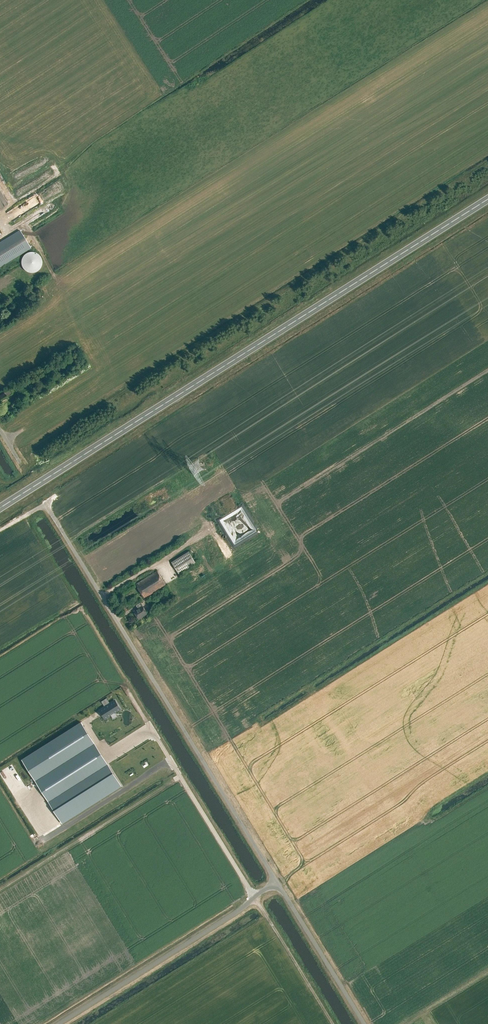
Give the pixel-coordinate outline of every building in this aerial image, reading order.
[(30,248),(20,230),(0,242),(0,266),(30,248)] [(42,263),(41,257),(36,253),(30,252),(24,255),(21,261),(22,267),(27,272),(34,272),(39,269),(42,263)] [(22,397),(31,391),(28,386),(19,391),(22,397)] [(10,390),(5,393),(0,395),(0,402),(1,402),(8,398),(7,397),(12,393),(10,390)] [(232,548),(260,533),(245,504),(218,519),(220,522),(218,523),(232,548)] [(179,574),(196,563),(188,551),(172,562),(179,574)] [(144,598),(165,584),(157,571),(136,584),(144,598)] [(139,619),(142,617),(142,616),(147,613),(142,605),(133,611),(139,619)] [(113,697),(98,707),(103,715),(118,706),(113,697)] [(22,759),(35,780),(94,743),(81,722),(22,759)] [(94,743),(35,780),(48,801),(108,764),(94,743)] [(121,785),(108,764),(48,801),(62,823),(121,785)]
